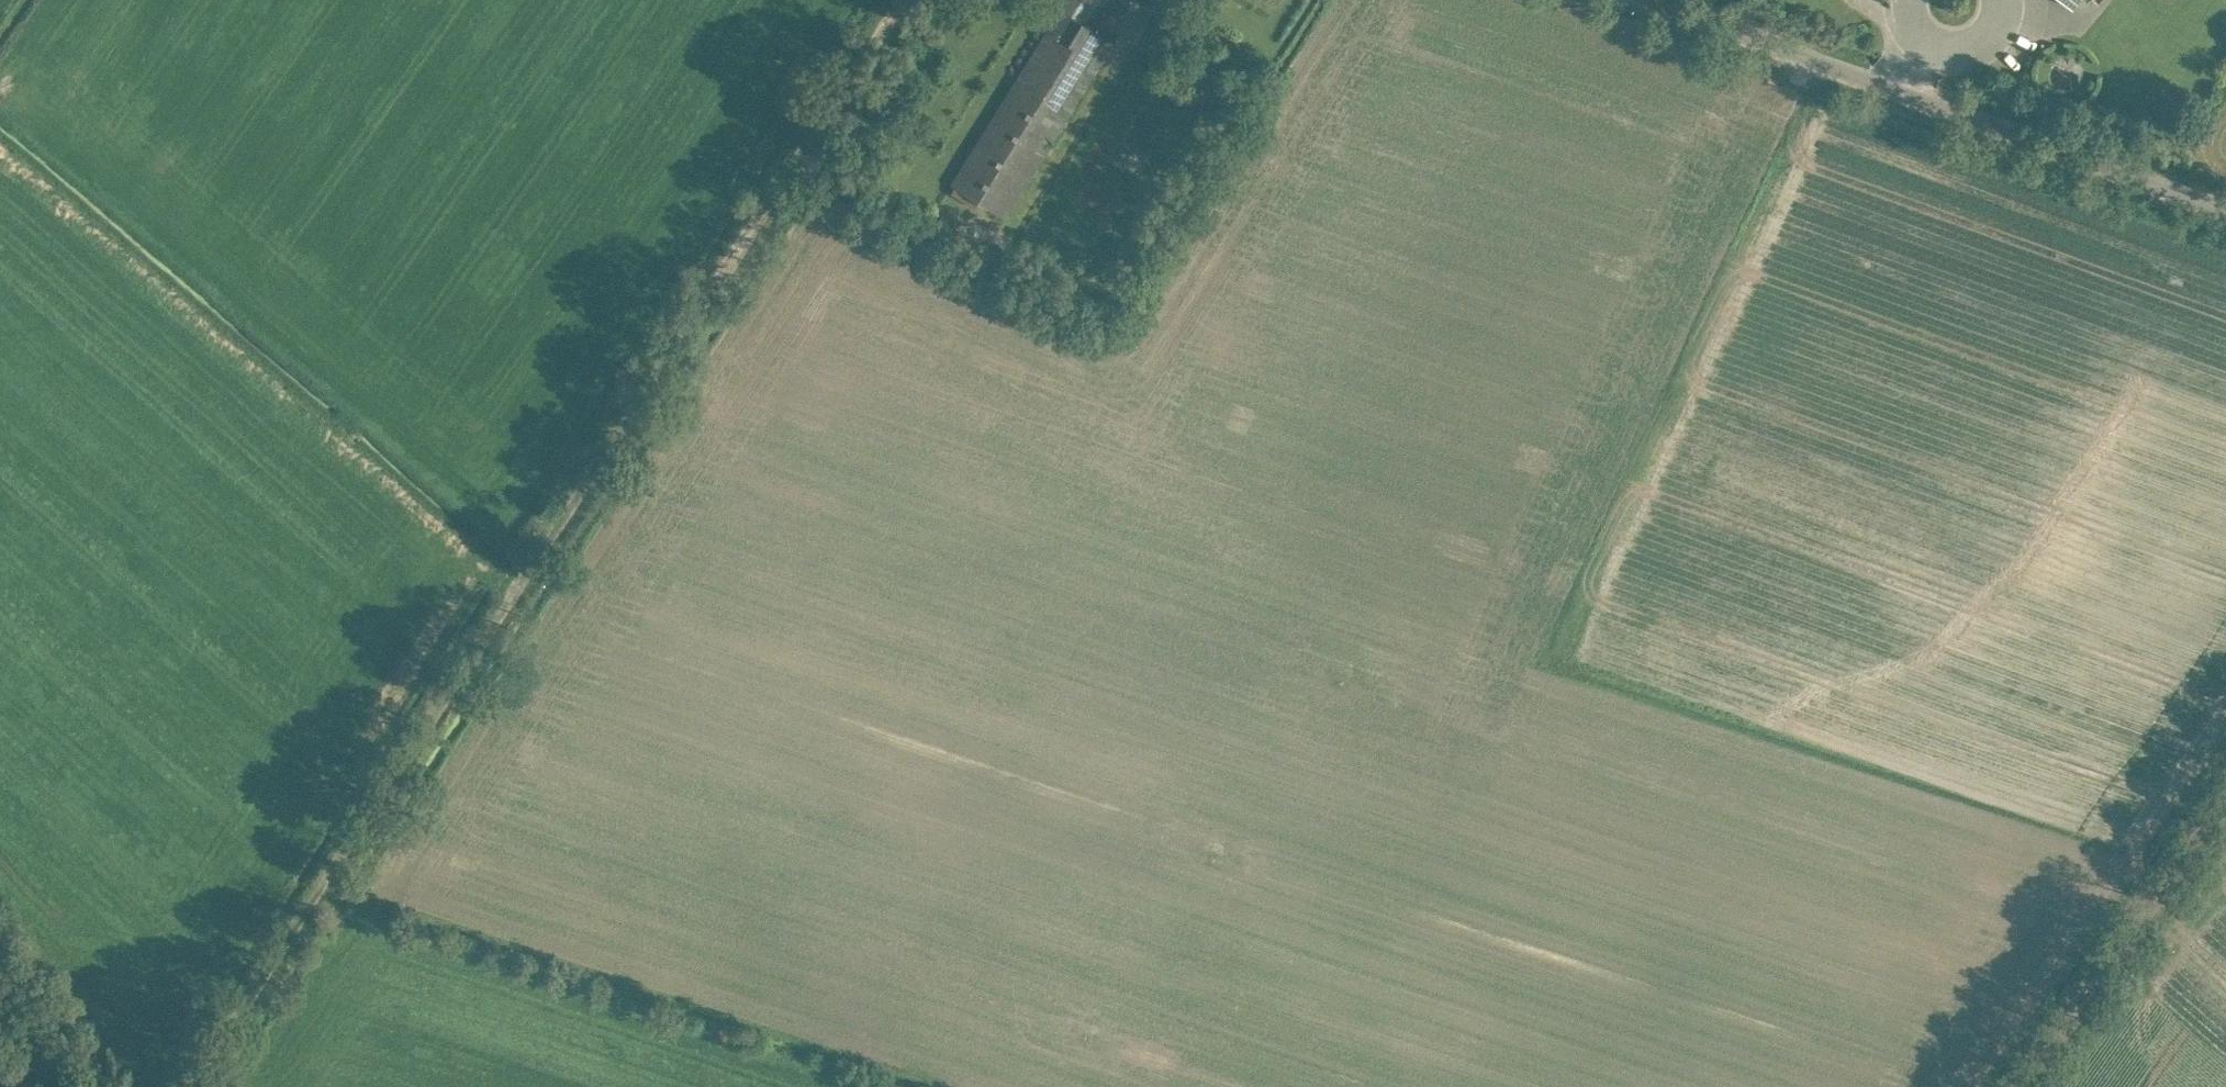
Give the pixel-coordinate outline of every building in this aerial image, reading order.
[(954,181),(1006,214),(1104,57),(1115,39),(1086,20),(1074,12),(1082,0),(1067,0),(954,181)]
